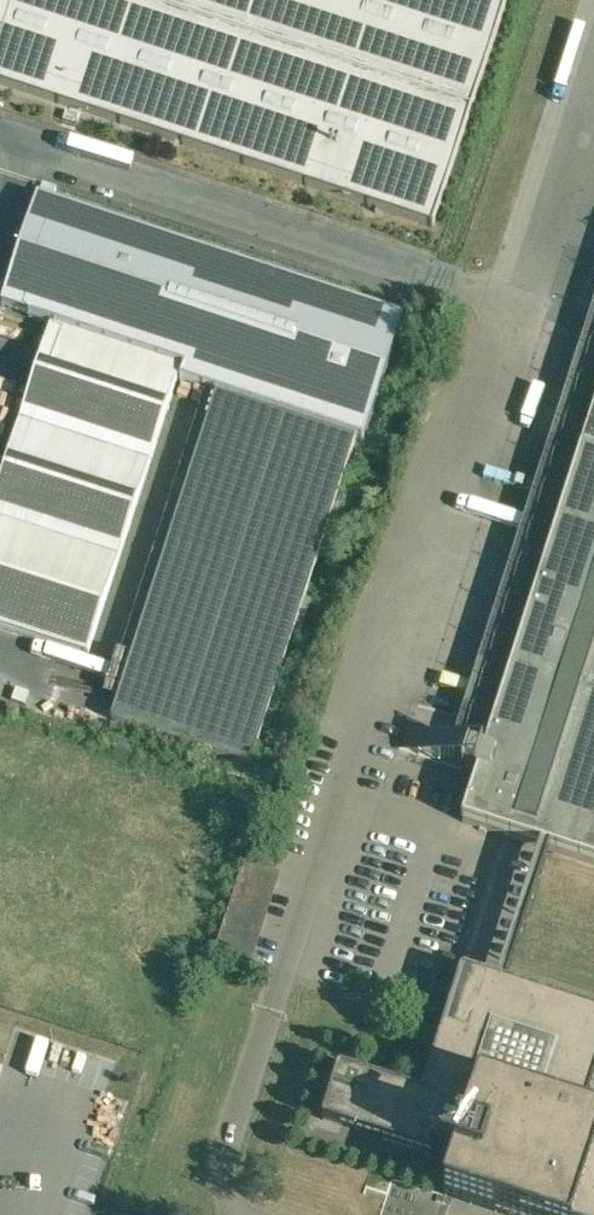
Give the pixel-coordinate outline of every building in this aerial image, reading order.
[(434,226),(509,0),(0,0),(0,83),(434,226)] [(37,195),(0,307),(0,309),(52,325),(184,368),(179,382),(217,395),(359,441),(401,313),(37,195)] [(0,484),(0,625),(90,654),(179,382),(184,368),(52,325),(0,484)] [(472,720),(494,728),(479,774),(464,821),(593,863),(593,340),(472,720)] [(359,441),(217,395),(111,721),(253,767),(359,441)] [(485,754),(407,729),(400,749),(479,774),(485,754)] [(215,952),(251,963),(280,874),(244,863),(215,952)] [(463,974),(422,1097),(340,1071),(324,1122),(530,1189),(521,1214),(593,1214),(593,1125),(581,1121),(593,1082),(593,1016),(463,974)]
